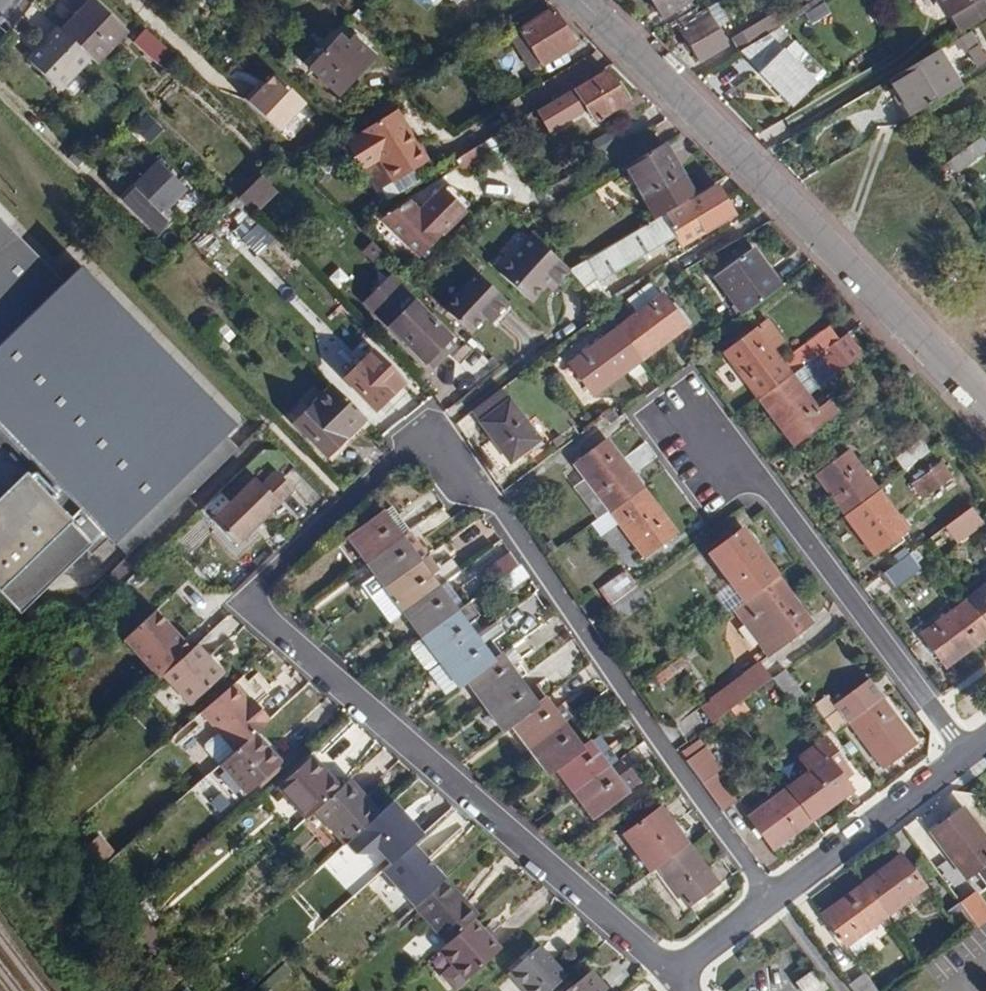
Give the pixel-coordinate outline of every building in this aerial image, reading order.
[(96,63),(127,31),(94,0),(90,0),(61,31),(90,58),(96,63)] [(214,1),(214,0),(196,0),(207,9),(214,1)] [(691,0),(650,0),(663,18),(692,0),(691,0)] [(949,15),(974,0),(940,0),(949,15)] [(700,12),(677,25),(700,62),(727,46),(718,29),(726,24),(715,3),(700,12)] [(808,25),(828,15),(822,3),(802,13),(808,25)] [(528,46),(540,66),(573,45),(552,10),(509,35),(518,51),(528,46)] [(769,35),(781,28),(773,14),(732,38),(741,52),(769,35)] [(61,31),(57,27),(40,45),(46,52),(33,66),(59,91),(90,58),(61,31)] [(169,50),(146,28),(134,42),(157,63),(169,50)] [(970,32),(960,39),(967,51),(978,44),(970,32)] [(353,46),(348,42),(341,35),(309,69),(338,95),(373,58),(357,42),(353,46)] [(741,52),(739,53),(792,107),(815,83),(794,62),(785,52),(769,35),(741,52)] [(911,117),(960,86),(937,51),(889,80),(911,117)] [(711,77),(719,93),(744,80),(739,71),(746,67),(742,60),(711,77)] [(626,103),(605,68),(574,87),(581,99),(594,122),(626,103)] [(256,88),(245,100),(278,132),(305,104),(275,75),(263,88),(260,91),(256,88)] [(426,162),(408,132),(402,131),(398,124),(400,119),(395,110),(360,131),(362,133),(345,144),(360,170),(378,160),(392,182),(426,162)] [(149,144),(165,130),(149,113),(134,127),(149,144)] [(980,137),(948,161),(957,173),(985,151),(985,145),(980,137)] [(685,178),(665,144),(624,167),(644,201),(685,178)] [(462,175),(487,160),(478,145),(453,160),(462,175)] [(186,189),(158,161),(132,188),(138,194),(128,205),(153,229),(164,218),(160,215),(186,189)] [(239,200),(253,214),(270,195),(257,183),(239,200)] [(695,199),(693,196),(569,270),(598,304),(608,298),(600,282),(675,236),(681,244),(730,215),(724,205),(729,202),(718,185),(695,199)] [(413,204),(407,200),(380,218),(421,256),(463,210),(440,187),(422,206),(419,210),(413,204)] [(239,200),(236,197),(224,209),(240,225),(243,222),(250,229),(259,220),(253,214),(239,200)] [(98,549),(94,545),(100,539),(104,543),(108,539),(126,557),(235,450),(223,438),(234,426),(80,268),(63,284),(0,221),(0,594),(22,617),(90,549),(94,552),(98,549)] [(567,269),(530,234),(498,270),(528,298),(543,282),(549,275),(556,281),(567,269)] [(742,315),(781,287),(752,249),(714,278),(742,315)] [(473,270),(440,305),(469,334),(484,317),(488,313),(495,317),(508,303),(473,270)] [(425,360),(447,337),(388,280),(366,304),(425,360)] [(616,328),(641,360),(685,327),(653,282),(627,300),(637,313),(616,328)] [(723,352),(758,399),(791,375),(771,348),(782,341),(767,320),(723,352)] [(796,371),(838,339),(828,327),(786,358),(796,371)] [(594,395),(641,360),(616,328),(607,335),(569,363),(594,395)] [(861,354),(846,333),(838,339),(796,371),(791,375),(758,399),(793,446),(836,413),(827,401),(817,408),(807,395),(861,354)] [(374,410),(403,382),(372,351),(344,379),(374,410)] [(539,440),(501,388),(472,411),(509,462),(539,440)] [(327,457),(366,419),(336,389),(298,428),(327,457)] [(904,471),(930,451),(921,439),(895,459),(904,471)] [(653,452),(646,442),(622,459),(608,440),(598,447),(590,453),(575,464),(609,510),(643,486),(633,473),(657,457),(653,452)] [(814,476),(844,516),(878,490),(849,451),(814,476)] [(921,497),(950,477),(940,464),(912,484),(921,497)] [(253,479),(210,521),(235,545),(293,490),(275,472),(261,487),(253,479)] [(678,533),(643,486),(609,510),(644,557),(678,533)] [(878,490),(844,516),(874,555),(907,529),(878,490)] [(983,523),(972,507),(939,531),(951,547),(983,523)] [(402,537),(383,511),(346,537),(366,564),(402,537)] [(745,604),(778,579),(742,530),(709,554),(729,582),(745,604)] [(420,562),(402,537),(366,564),(384,588),(420,562)] [(518,567),(509,553),(479,574),(489,588),(518,567)] [(910,553),(885,571),(896,587),(919,569),(910,553)] [(437,569),(427,557),(420,562),(384,588),(402,614),(438,587),(447,582),(461,571),(452,559),(437,569)] [(610,605),(636,585),(626,571),(600,590),(610,605)] [(811,625),(778,579),(745,604),(734,612),(767,657),(811,625)] [(648,601),(636,585),(610,605),(604,609),(611,619),(617,616),(621,621),(648,601)] [(438,587),(402,614),(421,639),(456,611),(438,587)] [(985,625),(985,587),(967,600),(985,625)] [(985,637),(985,625),(967,600),(921,634),(946,667),(985,637)] [(469,603),(464,606),(456,611),(421,639),(439,663),(475,637),(467,625),(479,616),(469,603)] [(153,612),(122,641),(157,680),(160,677),(189,652),(153,612)] [(495,622),(475,637),(439,663),(457,688),(465,683),(494,661),(484,648),(492,642),(503,634),(495,622)] [(189,652),(160,677),(187,707),(221,676),(194,647),(189,652)] [(502,655),(494,661),(465,683),(483,707),(520,680),(513,672),(511,668),(502,655)] [(730,710),(771,680),(758,663),(710,700),(722,716),(730,710)] [(803,694),(785,669),(772,679),(790,703),(803,694)] [(528,691),(520,680),(483,707),(502,732),(509,727),(538,704),(535,700),(528,691)] [(915,744),(881,698),(877,701),(864,684),(822,714),(834,731),(847,722),(882,769),(915,744)] [(230,687),(197,715),(231,754),(254,735),(267,723),(254,707),(250,711),(244,704),(230,687)] [(553,709),(545,699),(538,704),(509,727),(528,751),(564,723),(553,709)] [(583,749),(564,723),(528,751),(547,776),(554,770),(583,749)] [(254,735),(231,754),(218,765),(245,795),(279,764),(254,735)] [(787,788),(812,821),(853,791),(843,778),(849,774),(843,766),(845,764),(825,738),(797,759),(808,772),(787,788)] [(590,743),(583,749),(554,770),(573,795),(609,768),(590,743)] [(686,763),(722,812),(736,802),(716,774),(720,770),(705,749),(686,763)] [(278,789),(305,820),(314,811),(339,790),(312,759),(278,789)] [(627,794),(609,768),(573,795),(591,820),(627,794)] [(376,815),(347,783),(339,790),(314,811),(343,844),(346,842),(376,815)] [(772,851),(812,821),(787,788),(748,817),(772,851)] [(421,838),(390,803),(376,815),(346,842),(362,860),(374,848),(390,866),(392,864),(413,845),(421,838)] [(657,868),(688,845),(661,808),(623,835),(650,873),(657,868)] [(963,809),(930,833),(977,896),(985,889),(985,839),(963,809)] [(413,907),(444,880),(413,845),(392,864),(400,872),(390,881),(413,907)] [(717,885),(688,845),(657,868),(668,884),(686,908),(717,885)] [(901,856),(863,884),(887,917),(925,889),(901,856)] [(476,916),(444,880),(413,907),(445,945),(472,920),(476,916)] [(887,917),(863,884),(822,915),(846,947),(887,917)] [(977,928),(985,921),(985,916),(971,896),(959,904),(977,928)] [(945,914),(963,938),(977,928),(959,904),(945,914)] [(445,945),(437,952),(463,981),(498,951),(472,920),(445,945)] [(565,977),(539,948),(507,974),(521,990),(550,990),(565,977)] [(821,989),(811,968),(791,977),(797,990),(817,990),(821,989)] [(591,972),(568,990),(607,990),(591,972)] [(852,990),(877,990),(864,974),(848,985),(852,990)]
